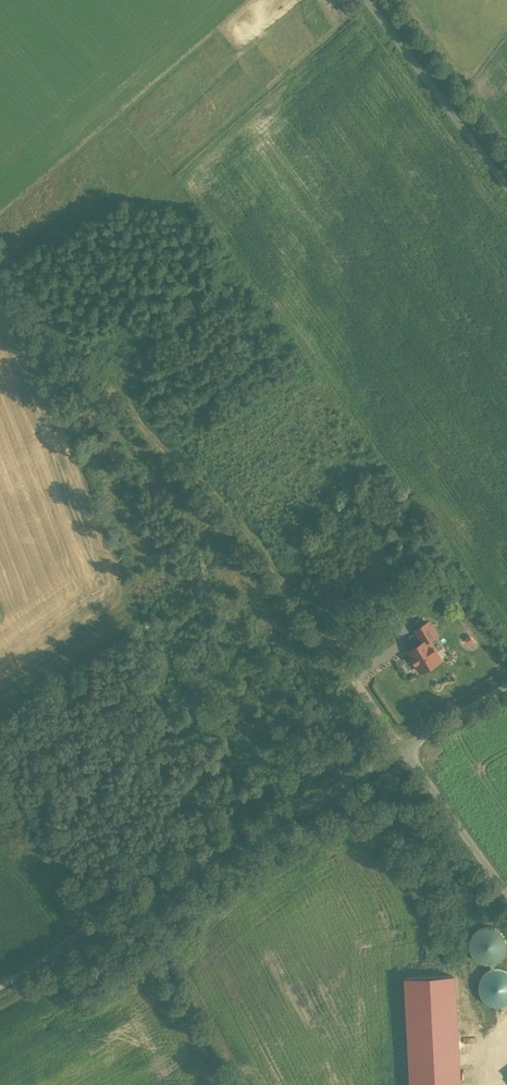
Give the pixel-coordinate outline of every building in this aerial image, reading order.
[(429,619),(413,628),(421,641),(425,638),(427,641),(429,641),(438,635),(429,619)] [(421,641),(407,650),(420,671),(440,659),(429,641),(427,641),(425,638),(421,641)] [(502,960),(506,929),(476,924),(472,955),(502,960)] [(504,969),(497,968),(489,970),(484,974),(480,980),(478,987),(480,994),(484,1000),(490,1004),(497,1005),(504,1004),(506,1002),(506,971),(504,969)]
